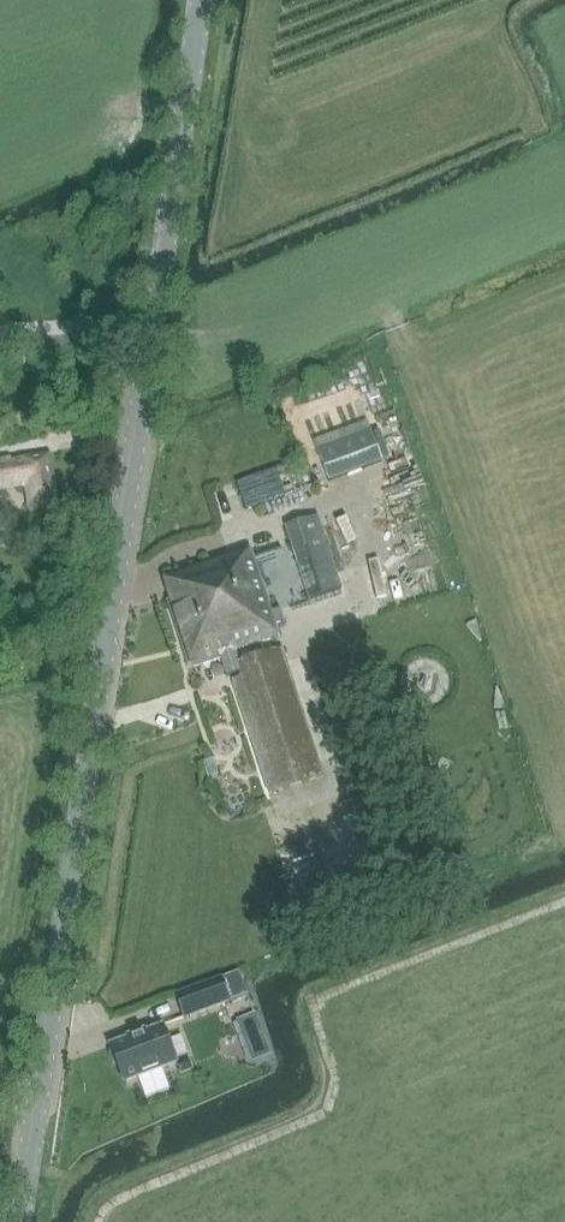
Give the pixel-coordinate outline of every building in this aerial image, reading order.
[(319,448),(325,468),(381,452),(375,432),(319,448)] [(26,489),(29,506),(55,501),(49,457),(20,461),(21,462),(0,465),(0,493),(26,489)] [(236,482),(247,512),(318,487),(311,467),(296,473),(292,462),(236,482)] [(309,600),(343,589),(318,516),(285,527),(309,600)] [(169,600),(167,602),(189,669),(279,641),(250,549),(162,577),(169,600)] [(450,686),(451,680),(450,674),(447,668),(444,664),(438,661),(432,659),(426,658),(420,659),(415,661),(410,664),(407,667),(404,672),(402,678),(402,683),(402,689),(404,694),(407,697),(411,701),(416,704),(422,706),(428,706),(434,705),(440,702),(445,697),(448,692),(450,686)] [(300,700),(244,719),(268,794),(325,775),(300,700)] [(175,996),(184,1020),(231,1003),(222,978),(175,996)] [(256,1014),(236,1021),(252,1063),(271,1056),(256,1014)] [(179,1064),(164,1025),(146,1031),(145,1029),(126,1036),(127,1039),(109,1046),(124,1085),(179,1064)]
